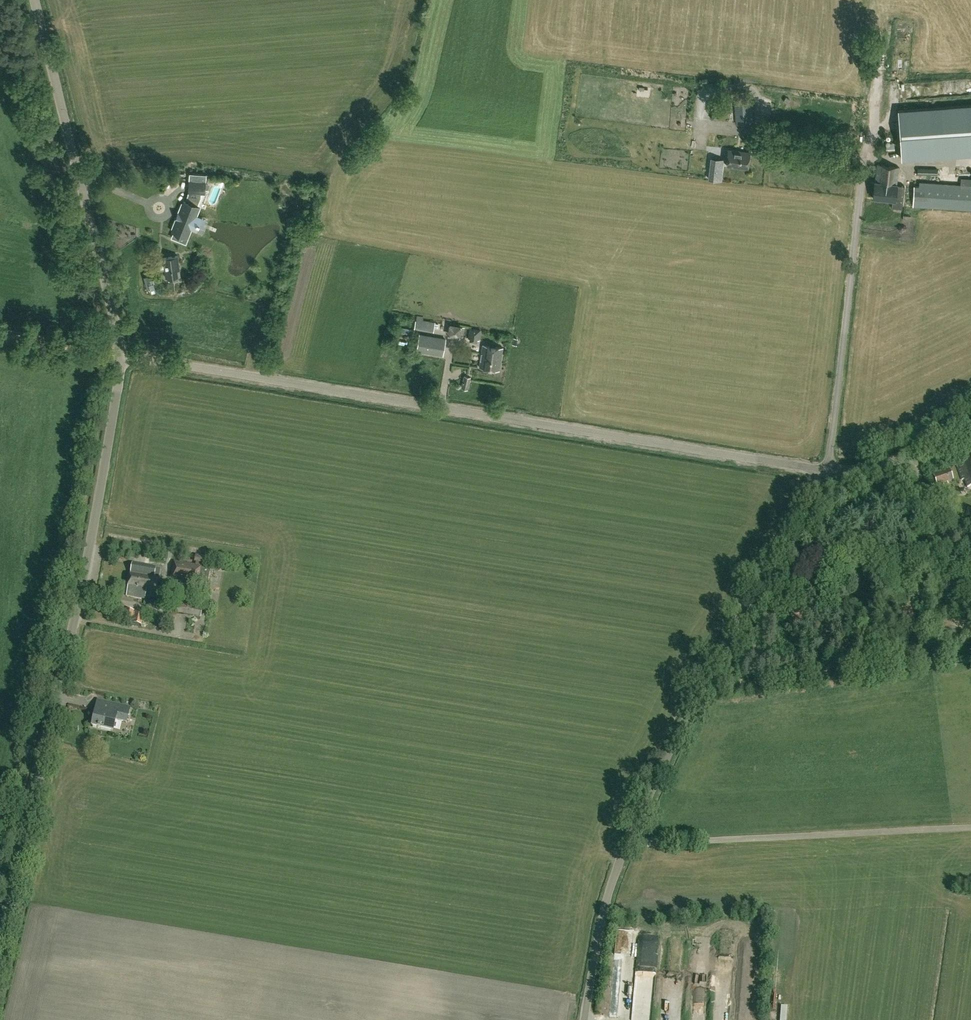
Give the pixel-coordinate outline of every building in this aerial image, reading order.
[(695,111),(693,83),(681,84),(683,111),(695,111)] [(736,123),(751,123),(750,101),(735,102),(736,123)] [(902,158),(970,152),(970,102),(899,111),(902,158)] [(747,168),(749,152),(728,149),(726,165),(747,168)] [(897,185),(899,167),(877,164),(875,181),(873,198),(893,200),(892,207),(902,208),(905,186),(897,185)] [(188,177),(174,178),(175,192),(188,191),(188,177)] [(195,205),(199,197),(199,192),(205,193),(205,181),(189,180),(189,192),(189,194),(186,201),(183,200),(179,212),(178,211),(175,218),(176,218),(172,230),(174,231),(172,237),(178,239),(180,233),(187,236),(190,228),(197,231),(197,230),(196,229),(198,224),(199,225),(200,223),(199,222),(201,217),(202,217),(203,217),(195,214),(198,206),(195,205)] [(233,185),(253,203),(257,198),(238,180),(233,185)] [(919,182),(919,185),(914,185),(913,205),(970,209),(970,185),(919,182)] [(173,194),(163,194),(165,212),(174,211),(173,194)] [(217,214),(223,212),(221,203),(214,204),(217,214)] [(235,218),(241,207),(235,203),(229,215),(235,218)] [(300,220),(299,215),(286,217),(288,231),(293,230),(301,229),(300,220)] [(201,261),(206,256),(200,250),(194,255),(201,261)] [(178,276),(177,269),(179,269),(177,255),(163,257),(165,270),(167,269),(168,277),(178,276)] [(425,330),(427,320),(423,319),(424,316),(417,315),(417,318),(415,328),(425,330)] [(442,354),(445,339),(419,334),(417,350),(442,354)] [(499,370),(503,347),(483,344),(479,367),(499,370)] [(468,389),(471,376),(464,375),(461,387),(468,389)] [(957,467),(959,473),(961,472),(968,488),(970,486),(970,462),(957,467)] [(937,486),(953,480),(950,469),(933,475),(937,486)] [(196,564),(195,566),(173,563),(170,584),(186,586),(186,585),(198,587),(198,583),(208,584),(210,570),(201,569),(201,567),(199,567),(199,564),(204,565),(205,556),(196,555),(195,563),(196,564)] [(132,564),(126,596),(145,599),(145,595),(156,597),(160,576),(161,570),(156,569),(156,568),(132,564)] [(857,586),(868,583),(865,574),(855,576),(857,586)] [(201,609),(199,609),(191,607),(189,607),(189,601),(178,600),(176,599),(173,613),(175,613),(190,615),(197,616),(200,617),(201,609)] [(132,619),(134,612),(134,611),(127,610),(125,618),(125,620),(132,621),(132,619)] [(135,612),(134,612),(132,619),(134,619),(133,623),(141,624),(143,613),(135,611),(135,612)] [(72,696),(81,689),(72,678),(63,685),(72,696)] [(97,701),(95,710),(91,726),(113,731),(116,719),(127,722),(130,708),(110,704),(97,701)]
